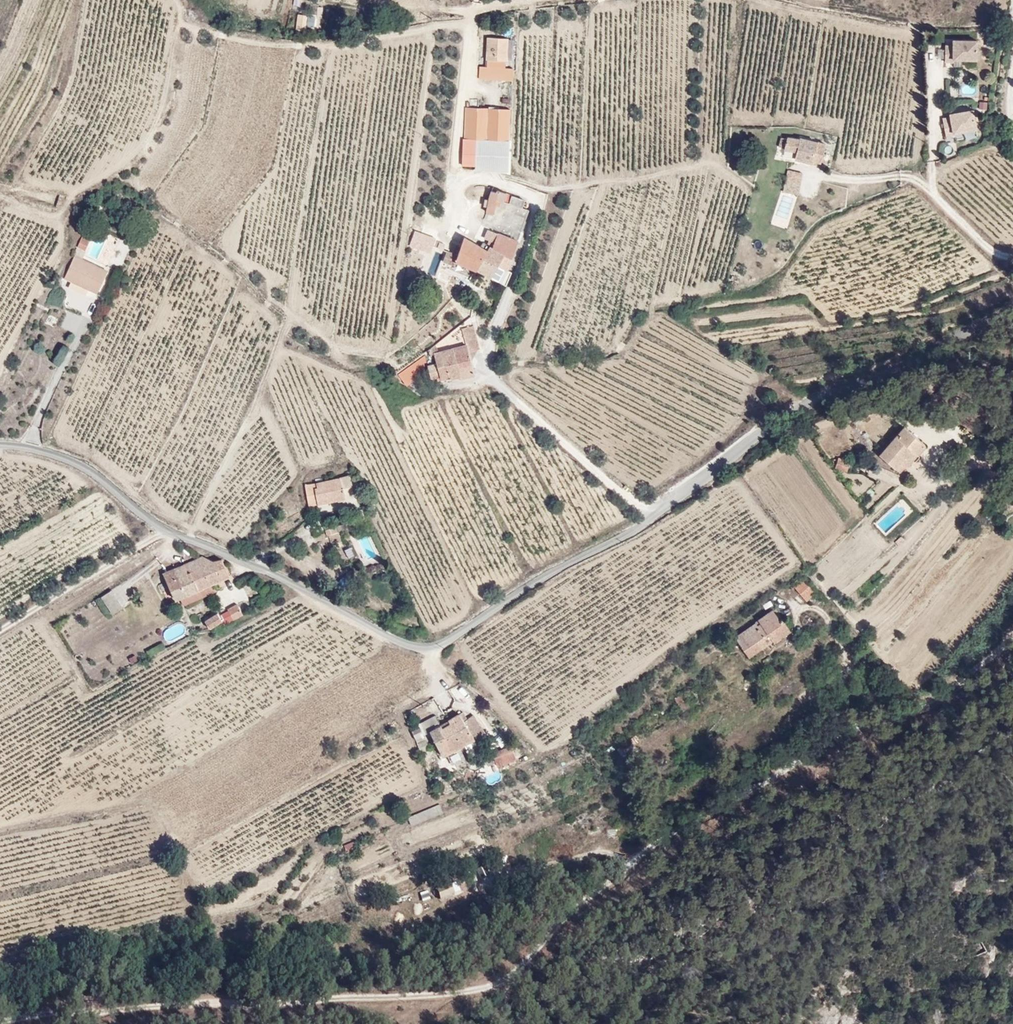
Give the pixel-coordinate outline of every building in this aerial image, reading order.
[(295,30),(310,32),(312,16),(297,14),(295,30)] [(982,29),(958,28),(958,34),(950,34),(950,52),(958,52),(958,48),(981,48),(982,29)] [(486,56),(506,57),(507,34),(486,34),(486,56)] [(982,117),(979,98),(956,100),(957,103),(949,104),(951,123),(959,122),(959,119),(982,117)] [(510,106),(463,104),(463,136),(509,138),(510,106)] [(799,151),(817,155),(822,135),(804,131),(804,132),(792,129),(792,131),(786,129),(784,138),(789,139),(789,141),(801,144),(799,151)] [(508,168),(509,138),(463,136),(462,163),(475,164),(475,168),(508,168)] [(788,181),(802,185),(807,163),(794,160),(788,181)] [(491,188),(489,195),(486,210),(494,211),(492,220),(498,231),(518,238),(529,207),(523,205),(525,197),(512,193),(509,201),(504,200),(506,191),(497,188),(496,190),(491,188)] [(788,228),(794,198),(782,195),(775,225),(788,228)] [(512,256),(518,238),(498,231),(490,228),(482,243),(464,236),(456,260),(477,268),(491,276),(498,264),(506,268),(512,256)] [(436,245),(410,230),(408,240),(432,254),(436,245)] [(78,244),(87,248),(92,236),(84,233),(78,244)] [(74,254),(83,257),(87,248),(78,244),(74,254)] [(109,268),(83,257),(74,254),(65,276),(99,291),(109,268)] [(498,264),(491,276),(505,283),(511,270),(506,268),(498,264)] [(80,314),(71,310),(68,317),(77,321),(80,314)] [(469,314),(457,317),(461,334),(428,341),(430,351),(421,353),(422,358),(426,366),(430,365),(431,370),(468,361),(464,341),(474,338),(469,314)] [(54,363),(61,366),(68,349),(62,346),(54,363)] [(902,465),(905,461),(912,451),(918,443),(896,426),(875,457),(889,468),(896,460),(902,465)] [(850,450),(837,446),(833,459),(846,463),(850,450)] [(912,451),(905,461),(915,468),(918,463),(914,460),(918,455),(912,451)] [(349,473),(305,479),(313,495),(318,494),(330,492),(352,488),(349,473)] [(313,495),(305,479),(303,479),(307,496),(313,495)] [(338,527),(326,532),(330,540),(341,535),(338,527)] [(345,551),(348,559),(354,556),(351,548),(345,551)] [(202,555),(184,564),(185,565),(196,589),(228,573),(222,559),(213,563),(202,555)] [(157,586),(160,591),(166,589),(173,603),(177,602),(197,592),(196,589),(185,565),(160,576),(163,583),(157,586)] [(814,582),(801,567),(792,576),(805,590),(814,582)] [(113,603),(103,585),(92,592),(104,610),(113,603)] [(179,605),(199,596),(197,592),(177,602),(179,605)] [(768,623),(774,630),(776,633),(791,621),(783,608),(779,610),(771,598),(758,608),(761,612),(757,616),(753,613),(735,625),(750,646),(762,637),(756,630),(768,623)] [(243,616),(237,605),(228,609),(229,611),(222,615),(226,624),(243,616)] [(205,622),(210,630),(221,623),(216,615),(205,622)] [(762,637),(774,630),(768,623),(756,630),(762,637)] [(152,658),(164,650),(159,644),(147,652),(152,658)] [(441,722),(454,745),(476,733),(466,712),(459,715),(454,709),(439,717),(441,722)] [(420,713),(411,717),(417,729),(423,726),(426,724),(420,713)] [(405,720),(409,732),(417,729),(411,717),(405,720)] [(435,755),(454,745),(441,722),(433,725),(431,722),(426,724),(423,726),(435,755)] [(493,759),(510,752),(506,743),(490,752),(493,759)] [(480,758),(484,761),(486,766),(493,759),(490,752),(480,758)] [(512,756),(510,752),(493,759),(495,765),(512,756)] [(450,757),(453,763),(461,759),(458,753),(450,757)] [(439,804),(408,817),(412,826),(443,813),(439,804)]
